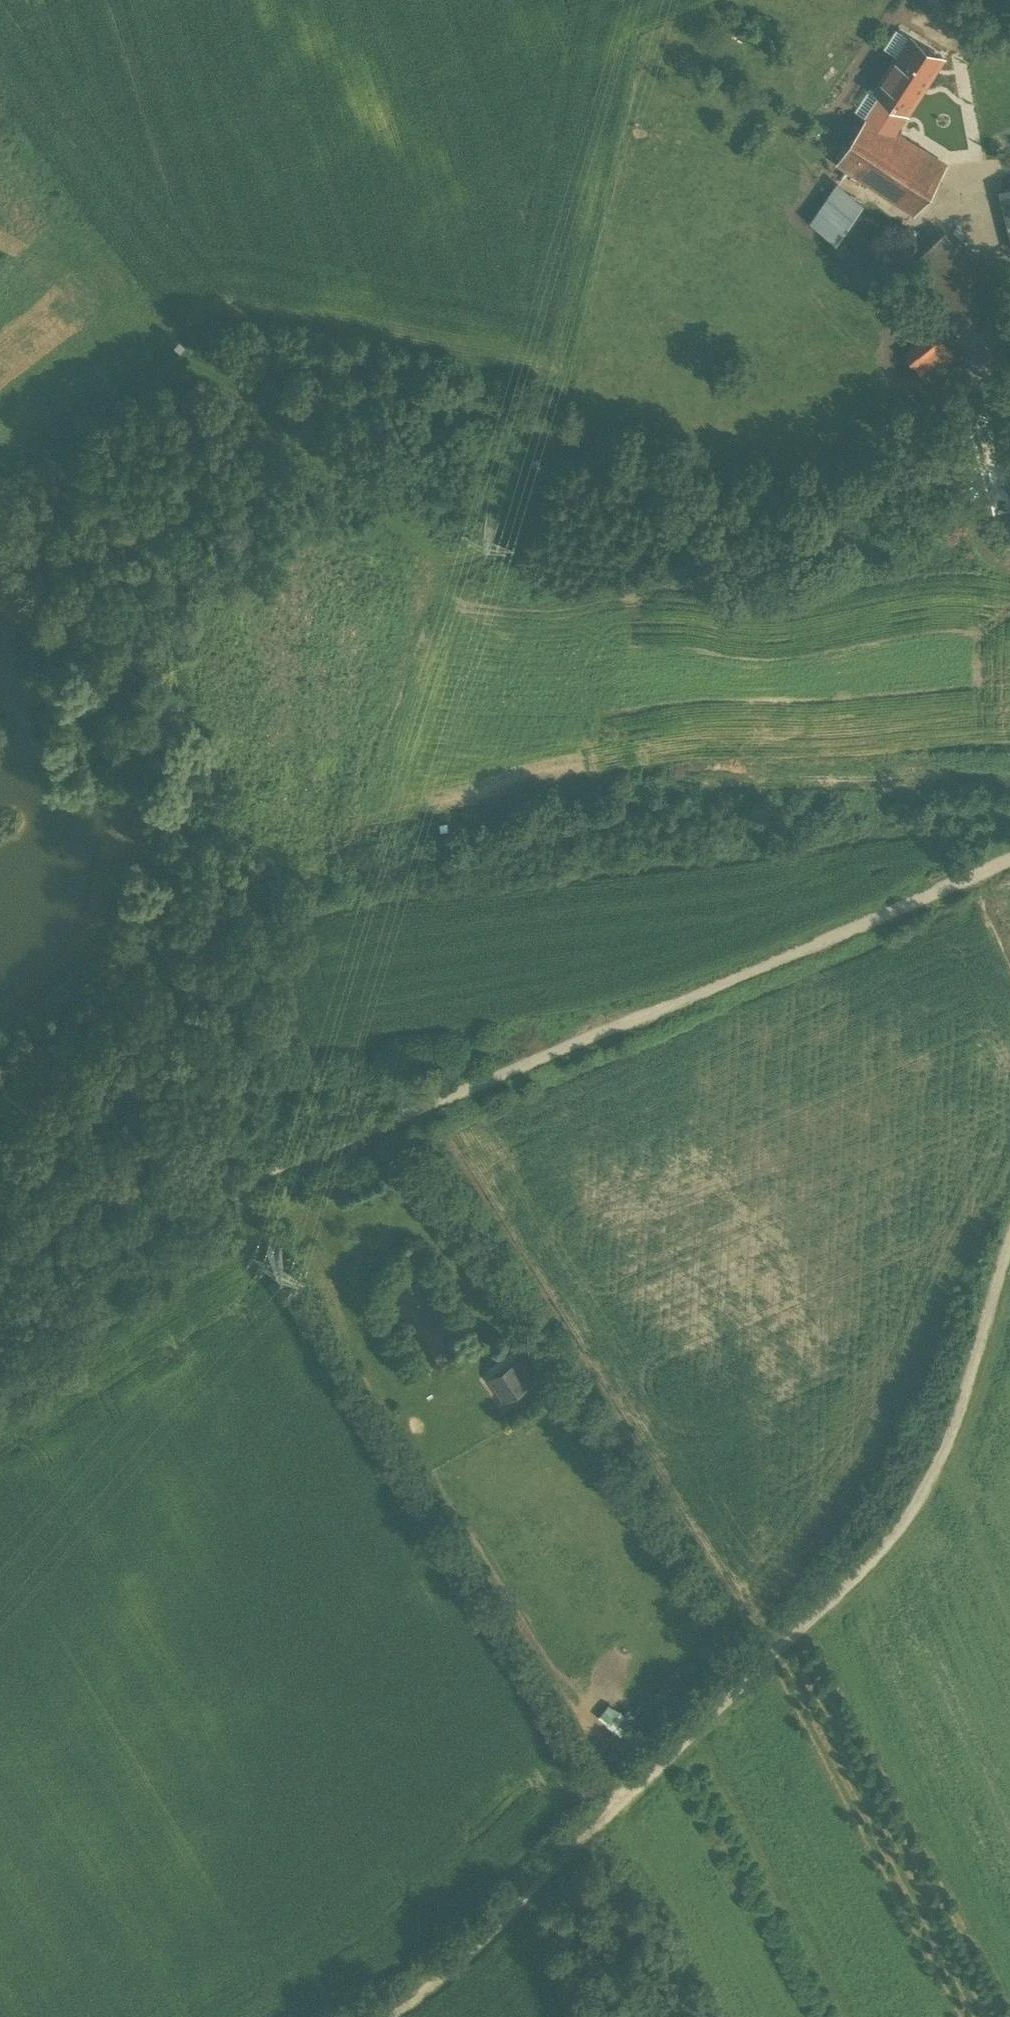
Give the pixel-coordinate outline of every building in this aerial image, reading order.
[(932,72),(902,53),(877,91),(883,95),(870,115),(886,125),(899,105),(907,110),(932,72)] [(870,115),(869,114),(838,161),(915,213),(947,165),(886,125),(870,115)] [(843,231),(843,239),(846,246),(851,251),(857,255),(865,256),(872,254),(878,249),(882,243),(883,236),(882,228),(878,222),(873,217),(865,215),(858,216),(851,219),(846,224),(843,231)] [(999,294),(945,232),(914,259),(941,290),(922,307),(948,337),(967,320),(967,321),(999,294)] [(927,336),(906,352),(926,379),(955,356),(935,329),(927,336)] [(516,1361),(493,1376),(508,1397),(530,1382),(516,1361)]
